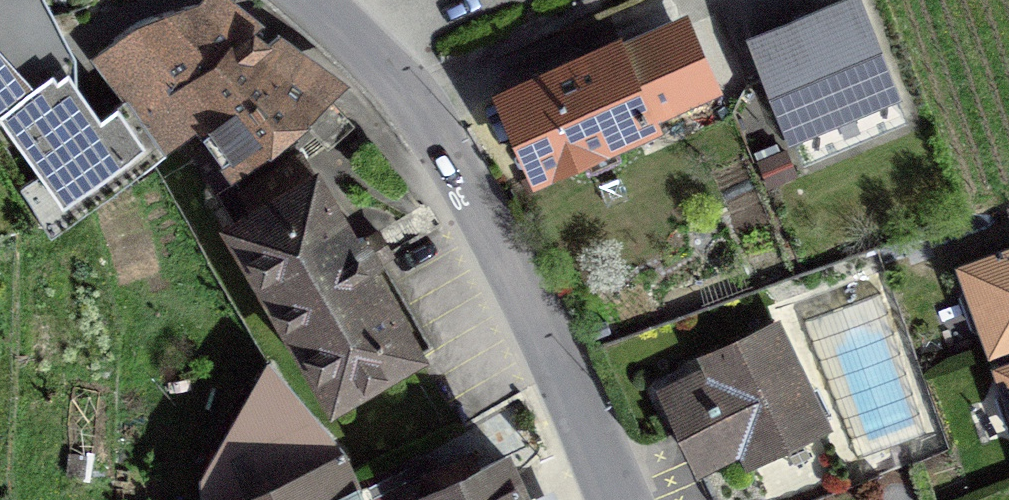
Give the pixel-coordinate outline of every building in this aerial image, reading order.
[(858,0),(853,0),(733,50),(747,83),(768,74),(798,147),(901,105),(858,0)] [(205,114),(206,116),(207,117),(238,159),(289,121),(295,128),(307,119),(331,146),(356,126),(325,94),(213,12),(194,5),(137,22),(132,26),(134,29),(98,55),(129,95),(130,96),(133,96),(145,111),(181,82),(205,114)] [(207,117),(206,116),(205,114),(181,82),(145,111),(133,96),(130,96),(129,95),(90,124),(49,68),(55,63),(27,21),(0,41),(0,149),(52,233),(207,117)] [(643,40),(622,48),(619,41),(499,94),(535,177),(655,123),(648,106),(686,89),(665,40),(643,40)] [(371,271),(381,261),(368,238),(355,242),(297,143),(216,192),(334,397),(417,349),(371,271)] [(998,357),(1008,353),(1008,251),(965,267),(968,277),(960,294),(972,327),(989,335),(994,345),(998,357)] [(713,369),(664,393),(698,465),(745,443),(753,461),(823,427),(773,324),(707,355),(713,369)] [(998,357),(1005,378),(997,395),(1008,429),(1008,353),(998,357)] [(338,449),(297,412),(268,362),(203,474),(204,499),(360,499),(338,449)] [(505,456),(463,476),(456,461),(425,476),(432,490),(419,496),(421,499),(526,499),(505,456)] [(432,490),(425,476),(372,499),(421,499),(419,496),(432,490)]
